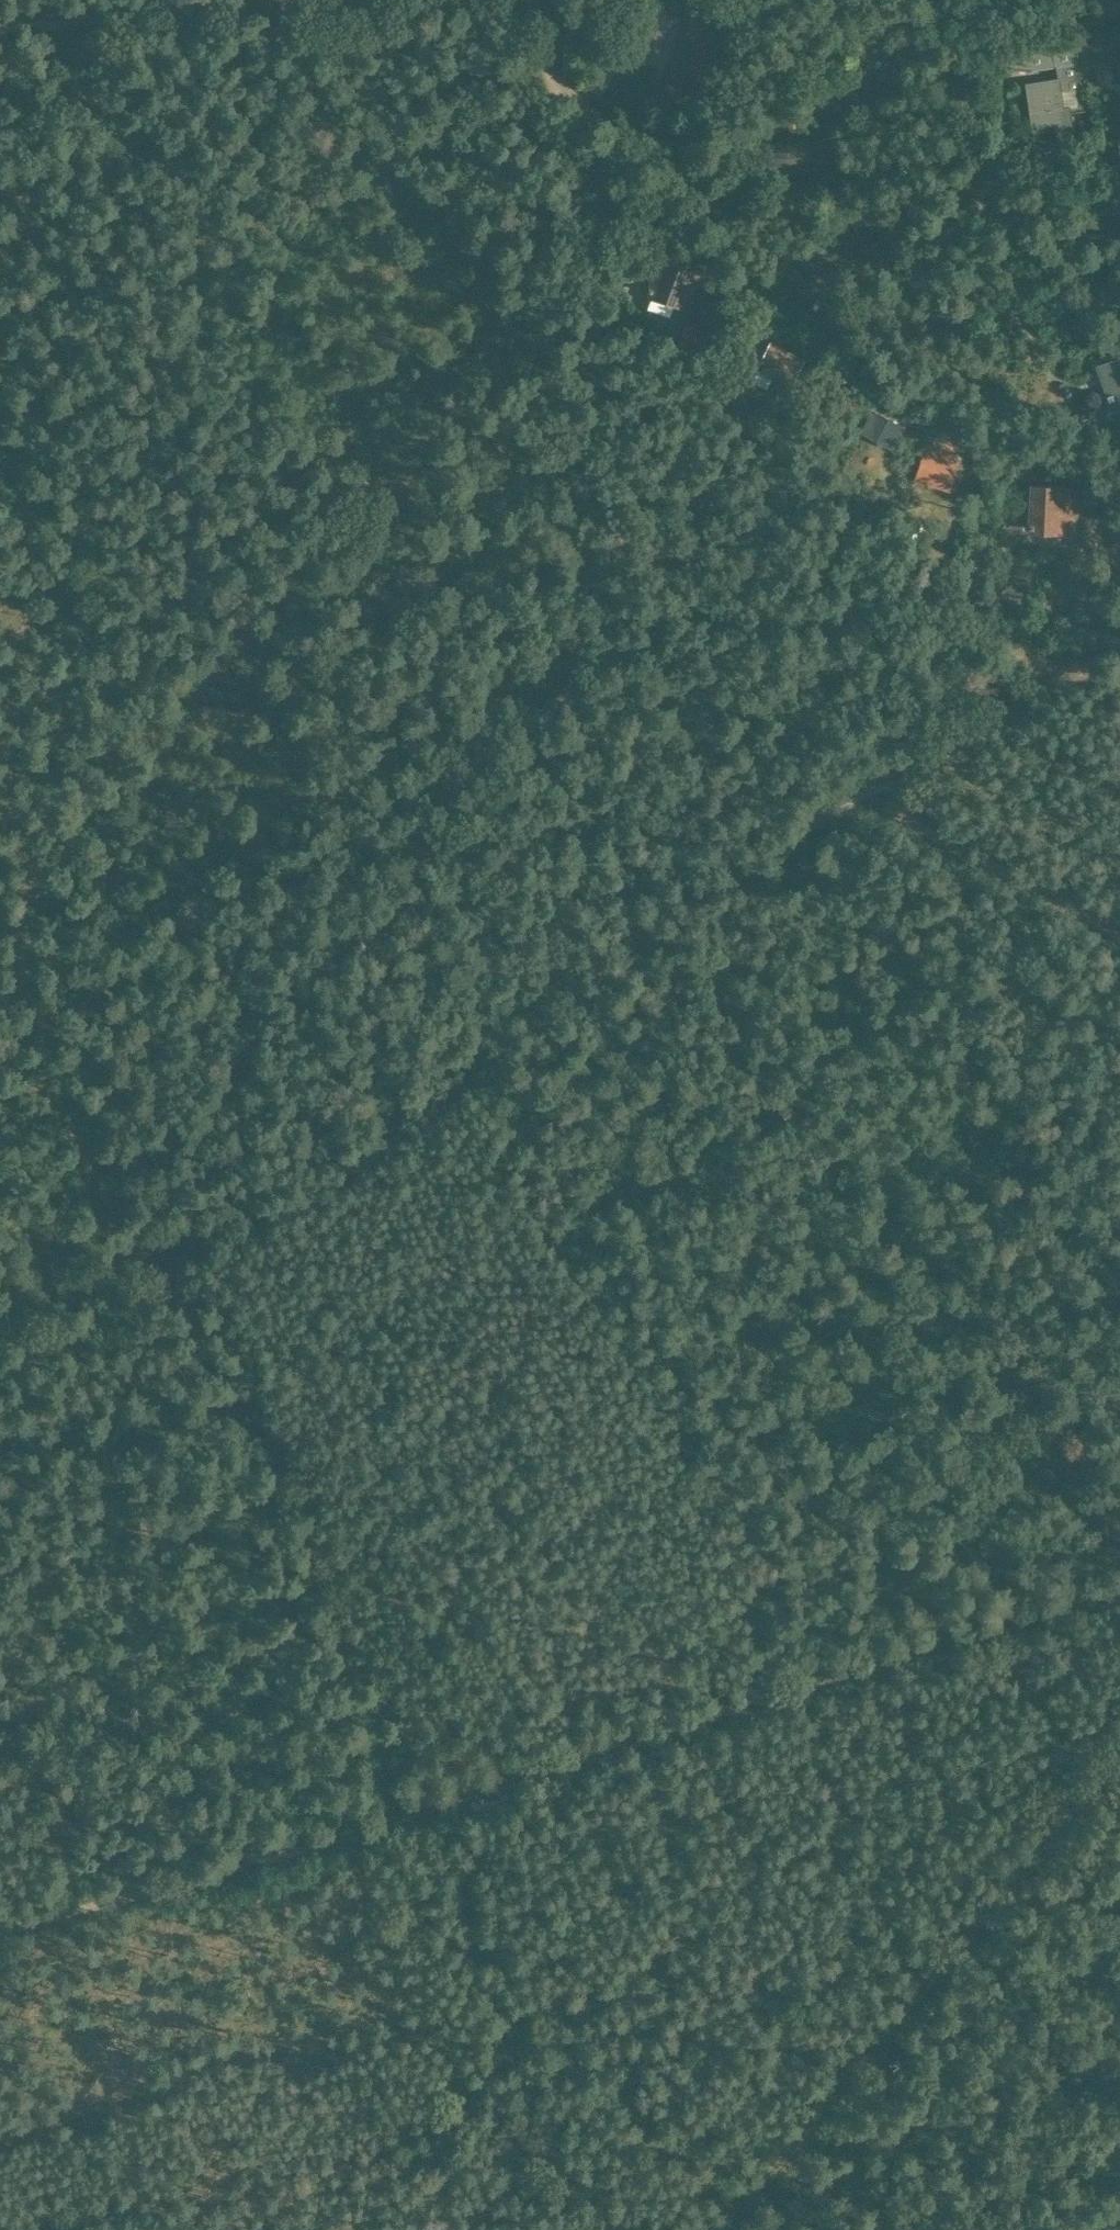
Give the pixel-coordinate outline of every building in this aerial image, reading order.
[(821,6),(819,0),(796,0),(801,14),(821,6)] [(797,36),(794,41),(788,48),(800,58),(810,46),(801,39),(797,36)] [(1069,111),(1085,109),(1078,62),(1077,63),(1075,53),(1075,49),(1032,55),(1012,53),(1012,67),(1031,68),(1055,65),(1058,79),(1028,84),(1032,114),(1042,113),(1045,129),(1052,127),(1053,130),(1058,129),(1060,141),(1073,139),(1069,111)] [(1086,71),(1088,89),(1104,87),(1101,69),(1086,71)] [(662,257),(650,291),(676,300),(674,305),(684,309),(698,270),(662,257)] [(716,292),(702,297),(708,311),(710,315),(712,314),(723,309),(716,292)] [(700,351),(707,331),(686,324),(679,343),(700,351)] [(755,341),(759,333),(746,327),(742,335),(755,341)] [(748,348),(741,360),(788,386),(801,361),(769,344),(763,356),(748,348)] [(1099,365),(1110,398),(1119,394),(1119,358),(1099,365)] [(862,426),(889,441),(898,424),(871,409),(862,426)] [(915,480),(950,489),(959,461),(952,459),(956,446),(939,441),(936,454),(924,450),(915,480)] [(1074,489),(1032,487),(1030,530),(1072,532),(1074,489)] [(1072,633),(1076,620),(1066,617),(1056,613),(1052,627),(1072,633)]
